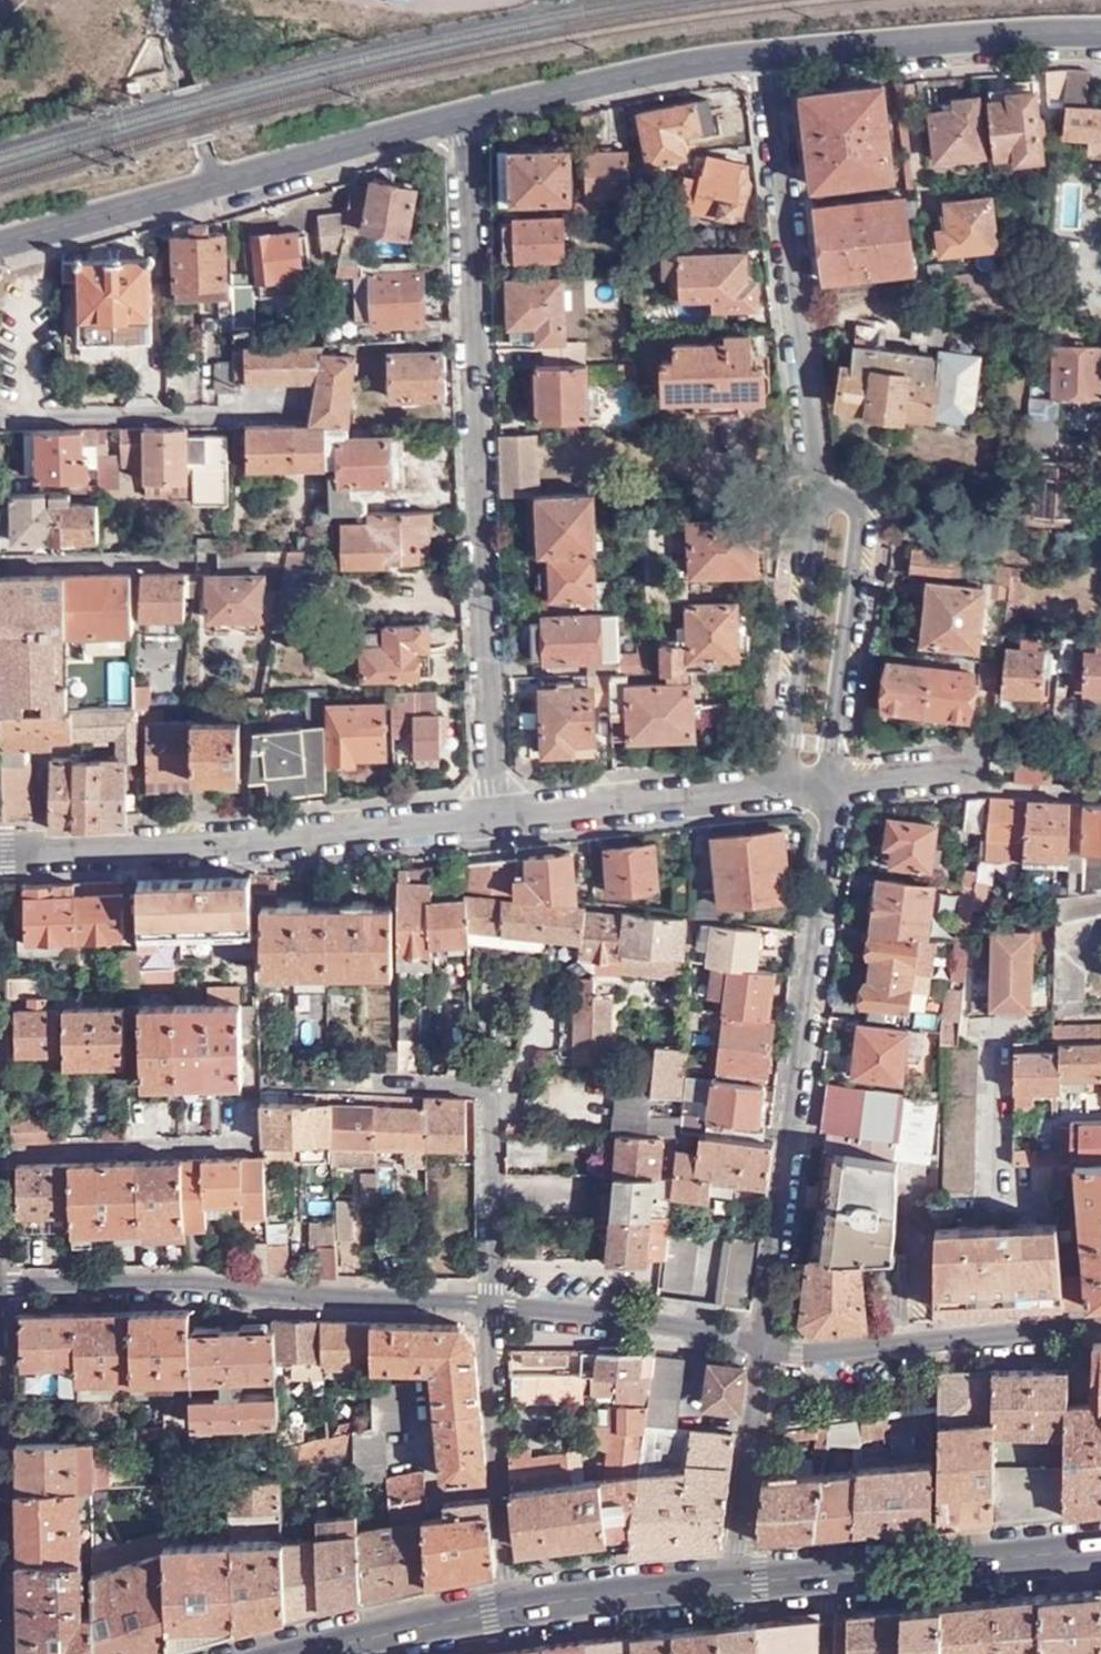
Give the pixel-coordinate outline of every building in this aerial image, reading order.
[(1066,69),(1066,71),(1063,99),(1063,100),(1063,102),(1062,104),(1067,105),(1087,106),(1088,98),(1090,71),(1066,69)] [(1047,72),(1046,102),(1063,102),(1063,100),(1063,99),(1066,71),(1048,72),(1047,72)] [(164,72),(132,76),(134,93),(166,89),(164,72)] [(909,187),(916,186),(904,82),(899,83),(909,187)] [(804,94),(815,186),(894,177),(884,84),(804,94)] [(930,90),(939,160),(986,155),(979,96),(957,98),(958,101),(939,104),(937,89),(930,90)] [(1012,93),(1012,100),(990,102),(996,156),(1018,154),(1019,160),(1043,158),(1036,90),(1012,93)] [(715,128),(710,99),(642,112),(651,164),(689,157),(685,133),(715,128)] [(1089,106),(1087,106),(1067,105),(1065,135),(1089,136),(1100,137),(1100,107),(1089,106)] [(502,136),(503,202),(572,200),(572,149),(532,149),(532,137),(502,136)] [(1089,136),(1089,157),(1100,157),(1100,137),(1089,136)] [(632,195),(630,149),(587,151),(587,196),(632,195)] [(751,166),(697,154),(695,176),(679,178),(673,208),(697,213),(698,209),(734,217),(735,214),(750,217),(756,197),(751,195),(753,184),(748,178),(751,166)] [(373,186),(356,184),(349,220),(348,225),(368,230),(410,236),(418,187),(375,179),(373,186)] [(993,196),(961,200),(961,195),(944,197),(947,230),(941,230),(942,253),(998,246),(993,196)] [(230,217),(230,197),(218,200),(219,219),(230,217)] [(818,209),(825,280),(914,272),(906,198),(818,209)] [(575,200),(576,210),(610,208),(611,199),(575,200)] [(605,254),(603,213),(515,217),(516,225),(505,225),(506,247),(517,248),(518,257),(605,254)] [(348,225),(349,220),(331,216),(331,246),(344,248),(348,225)] [(209,233),(209,225),(194,224),(193,221),(176,221),(178,298),(233,298),(233,284),(228,284),(226,233),(209,233)] [(343,252),(366,251),(368,230),(348,225),(344,248),(343,252)] [(304,227),(253,231),(258,271),(261,271),(262,289),(302,287),(301,271),(303,265),(310,265),(312,260),(310,230),(304,227)] [(82,259),(82,242),(65,248),(66,259),(82,259)] [(708,253),(708,242),(682,244),(683,254),(708,253)] [(341,265),(367,263),(367,251),(366,251),(343,252),(341,265)] [(746,253),(708,253),(683,254),(665,254),(666,274),(680,274),(681,295),(714,295),(714,306),(758,306),(758,281),(748,281),(746,253)] [(154,258),(82,259),(66,259),(67,281),(81,280),(81,321),(83,321),(83,342),(111,339),(153,338),(153,317),(155,317),(154,258)] [(409,337),(443,339),(443,320),(425,320),(423,273),(417,273),(416,262),(367,263),(341,265),(339,276),(357,276),(359,305),(375,304),(375,323),(409,323),(409,337)] [(567,340),(565,275),(509,277),(510,341),(567,340)] [(256,284),(233,284),(233,298),(234,326),(258,327),(256,284)] [(945,326),(914,321),(911,338),(943,343),(945,326)] [(965,421),(972,421),(975,407),(984,408),(988,374),(979,373),(981,355),(972,354),(971,348),(968,344),(961,341),(955,343),(951,347),(950,352),(942,352),(941,358),(935,357),(936,353),(886,347),(888,327),(858,324),(852,365),(846,364),(842,406),(871,410),(871,413),(904,417),(905,413),(942,417),(942,423),(944,428),(948,431),(955,431),(961,430),(964,425),(965,421)] [(742,411),(743,399),(766,398),(764,334),(727,335),(728,342),(675,343),(674,361),(663,361),(663,389),(667,389),(666,412),(702,412),(702,413),(742,411)] [(235,382),(248,382),(247,336),(234,336),(235,362),(235,382)] [(319,380),(325,347),(327,337),(247,336),(248,382),(319,380)] [(397,346),(396,338),(380,338),(380,346),(397,346)] [(111,356),(111,339),(83,342),(83,356),(111,356)] [(1071,339),(1070,346),(1056,346),(1056,395),(1100,396),(1100,340),(1071,339)] [(346,423),(350,423),(358,352),(325,347),(319,380),(311,424),(328,424),(346,423)] [(445,395),(443,351),(394,352),(394,395),(445,395)] [(236,393),(235,382),(235,362),(220,362),(219,393),(236,393)] [(537,364),(536,366),(538,418),(596,417),(595,388),(589,389),(588,362),(537,364)] [(618,375),(637,376),(636,362),(617,362),(618,375)] [(1025,461),(1058,462),(1060,401),(1031,400),(1025,461)] [(346,437),(346,423),(328,424),(328,453),(343,453),(344,477),(331,477),(331,512),(369,512),(368,493),(360,493),(360,480),(400,480),(390,436),(346,437)] [(328,453),(328,424),(311,424),(250,426),(250,467),(328,467),(328,453)] [(188,435),(187,428),(143,429),(144,448),(144,469),(145,481),(188,480),(188,460),(188,435)] [(100,445),(99,443),(99,430),(84,430),(38,431),(37,435),(26,435),(26,472),(38,473),(38,476),(89,475),(89,450),(84,450),(84,445),(100,445)] [(110,444),(109,430),(99,430),(99,443),(110,444)] [(500,433),(503,494),(526,494),(539,493),(540,493),(537,432),(500,433)] [(229,436),(188,435),(188,460),(194,460),(194,503),(229,504),(229,436)] [(144,469),(144,448),(123,448),(123,469),(144,469)] [(120,456),(100,456),(101,490),(121,490),(120,456)] [(1083,465),(1037,464),(1033,519),(1079,522),(1083,465)] [(72,486),(72,494),(92,493),(91,486),(72,486)] [(526,494),(530,554),(550,554),(599,552),(597,491),(540,493),(539,493),(526,494)] [(53,539),(102,539),(101,504),(73,504),(72,494),(52,494),(53,505),(53,539)] [(48,495),(15,495),(15,538),(53,539),(53,505),(47,505),(48,495)] [(433,528),(433,510),(371,512),(371,523),(345,524),(345,564),(388,564),(387,559),(420,558),(420,553),(431,553),(430,528),(433,528)] [(764,544),(762,519),(690,521),(691,575),(757,573),(756,543),(764,544)] [(227,549),(228,535),(200,534),(198,549),(199,549),(219,549),(227,549)] [(266,549),(227,549),(219,549),(219,575),(210,576),(208,619),(266,620),(266,549)] [(286,563),(288,549),(272,549),(271,563),(286,563)] [(273,633),(304,631),(319,549),(288,549),(286,563),(273,633)] [(917,549),(913,573),(964,579),(966,559),(950,557),(951,553),(917,549)] [(585,604),(586,608),(600,607),(599,552),(550,554),(551,605),(585,604)] [(999,563),(997,582),(1011,585),(1013,565),(999,563)] [(185,619),(187,573),(143,574),(142,619),(185,619)] [(131,637),(132,575),(67,576),(68,639),(131,637)] [(67,576),(0,577),(0,603),(0,635),(2,702),(2,713),(12,713),(59,711),(69,712),(68,639),(67,576)] [(981,649),(986,588),(931,582),(923,643),(981,649)] [(1011,585),(991,583),(990,598),(1009,600),(1011,585)] [(683,613),(682,600),(667,602),(667,613),(683,613)] [(664,673),(685,673),(685,660),(750,658),(750,650),(756,651),(755,622),(738,622),(737,604),(689,605),(690,645),(665,645),(664,673)] [(591,661),(591,676),(612,675),(628,675),(651,673),(649,646),(639,646),(639,656),(621,657),(619,615),(547,617),(547,622),(531,622),(533,657),(548,657),(548,662),(591,661)] [(431,675),(428,623),(362,627),(365,678),(431,675)] [(1040,649),(1040,638),(1022,637),(1021,650),(1008,648),(1004,695),(1044,697),(1048,650),(1040,649)] [(1047,646),(1062,647),(1064,639),(1047,637),(1047,646)] [(1097,640),(1097,653),(1086,652),(1087,640),(1064,639),(1062,647),(1060,671),(1078,672),(1077,689),(1100,691),(1100,640),(1097,640)] [(922,654),(892,650),(889,661),(885,708),(927,713),(933,666),(918,665),(922,654)] [(978,691),(999,694),(1001,664),(982,661),(978,691)] [(933,666),(927,713),(971,718),(976,672),(933,666)] [(612,675),(591,676),(591,681),(553,682),(553,689),(543,689),(545,753),(574,752),(574,742),(596,742),(594,706),(612,706),(612,675)] [(612,706),(614,741),(695,737),(694,683),(629,685),(628,675),(612,675),(612,706)] [(420,715),(419,691),(389,692),(391,737),(414,736),(414,756),(417,755),(437,755),(440,755),(440,742),(439,719),(438,714),(435,715),(420,715)] [(435,715),(435,691),(419,691),(420,715),(435,715)] [(304,726),(257,732),(250,780),(269,778),(269,794),(325,788),(322,694),(302,694),(304,726)] [(1056,698),(1051,736),(1070,738),(1073,701),(1056,698)] [(386,756),(384,707),(329,709),(330,764),(356,765),(356,757),(386,756)] [(137,757),(137,709),(133,709),(73,711),(73,734),(119,733),(115,757),(52,757),(53,828),(127,826),(126,757),(137,757)] [(73,734),(73,711),(69,712),(59,711),(12,713),(2,713),(2,760),(30,759),(30,744),(52,744),(52,735),(73,734)] [(194,777),(194,722),(148,722),(147,777),(194,777)] [(241,722),(194,722),(194,777),(241,777),(241,722)] [(574,742),(574,752),(574,757),(596,756),(596,742),(574,742)] [(4,818),(33,817),(30,759),(2,760),(4,818)] [(1021,782),(1045,784),(1047,765),(1018,762),(1016,778),(1021,782)] [(981,833),(985,798),(969,800),(964,831),(981,833)] [(1024,855),(1029,800),(985,798),(981,833),(979,857),(1024,862),(1024,855)] [(1070,851),(1073,803),(1029,800),(1024,855),(1059,856),(1059,862),(1070,863),(1070,851)] [(1073,803),(1070,851),(1087,851),(1086,867),(1083,892),(1100,890),(1100,804),(1073,803)] [(895,846),(894,864),(930,868),(936,826),(891,819),(887,845),(895,846)] [(690,918),(786,930),(786,921),(723,914),(722,904),(789,897),(782,831),(715,837),(720,890),(691,890),(690,911),(690,918)] [(691,890),(691,875),(657,878),(654,843),(610,848),(613,890),(653,888),(652,907),(690,911),(691,890)] [(572,851),(470,863),(470,890),(549,897),(577,900),(572,851)] [(399,901),(400,908),(397,952),(432,952),(432,941),(432,928),(432,897),(432,880),(406,880),(407,866),(401,866),(401,868),(400,888),(399,901)] [(407,866),(406,880),(432,880),(433,866),(407,866)] [(1070,895),(1083,892),(1086,867),(1072,866),(1070,895)] [(975,888),(977,872),(965,869),(963,886),(975,888)] [(277,892),(278,874),(253,874),(252,876),(252,892),(277,892)] [(252,957),(252,892),(252,876),(141,879),(141,951),(141,970),(174,971),(174,958),(252,957)] [(875,911),(873,929),(927,936),(933,886),(880,879),(877,893),(870,895),(869,907),(875,911)] [(121,892),(121,881),(75,882),(76,940),(126,938),(124,892),(121,892)] [(76,940),(75,882),(26,884),(27,937),(17,936),(17,953),(76,952),(76,940)] [(970,941),(973,911),(975,888),(963,886),(957,940),(970,941)] [(469,926),(468,941),(545,948),(546,935),(549,903),(549,897),(470,890),(469,895),(469,899),(469,926)] [(1083,892),(1070,895),(1059,896),(1056,949),(1100,933),(1100,890),(1083,892)] [(432,942),(468,941),(469,926),(469,899),(469,895),(434,897),(434,898),(433,908),(432,928),(432,941),(432,942)] [(325,974),(328,907),(305,906),(305,899),(290,899),(290,906),(263,906),(260,972),(325,974)] [(353,907),(328,907),(325,974),(392,975),(393,908),(369,907),(369,901),(354,900),(353,907)] [(587,913),(588,906),(549,903),(546,935),(583,939),(587,913)] [(583,939),(583,952),(583,957),(597,970),(623,973),(678,980),(686,918),(622,911),(621,916),(587,913),(583,939)] [(713,965),(756,970),(759,932),(702,924),(699,947),(710,948),(709,964),(713,965)] [(873,929),(843,926),(841,938),(870,941),(869,956),(875,956),(873,970),(913,976),(917,940),(872,935),(873,929)] [(993,1004),(1031,1003),(1033,973),(1033,931),(993,931),(993,974),(993,1004)] [(1052,1013),(1081,1013),(1083,968),(1100,963),(1100,933),(1056,949),(1052,1013)] [(546,935),(545,948),(578,952),(583,952),(583,939),(546,935)] [(965,982),(970,941),(957,940),(958,941),(953,981),(965,982)] [(141,970),(141,951),(125,951),(125,994),(141,994),(141,970)] [(397,962),(397,992),(411,992),(421,992),(421,968),(431,967),(431,957),(432,952),(397,952),(397,962)] [(577,958),(592,970),(597,971),(597,970),(583,957),(583,952),(578,952),(577,958)] [(577,958),(573,1059),(589,1060),(591,995),(592,970),(577,958)] [(722,1014),(766,1019),(772,972),(756,970),(713,965),(709,996),(724,998),(722,1014)] [(913,976),(873,970),(871,982),(865,981),(861,1005),(908,1011),(913,976)] [(1031,1003),(1045,1003),(1046,973),(1033,973),(1031,1003)] [(967,974),(968,1004),(993,1004),(993,974),(967,974)] [(45,976),(9,976),(10,996),(30,996),(45,995),(45,976)] [(208,1005),(241,1004),(241,987),(209,988),(208,1005)] [(921,1016),(920,1030),(941,1033),(941,1041),(958,1040),(964,990),(947,988),(944,1019),(921,1016)] [(397,992),(397,1038),(411,1038),(411,992),(397,992)] [(66,1008),(66,995),(45,995),(30,996),(30,1008),(17,1008),(17,1053),(62,1053),(62,1008),(66,1008)] [(596,996),(593,1057),(593,1060),(609,1061),(611,996),(596,996)] [(1045,1014),(1045,1003),(1031,1003),(993,1004),(968,1004),(967,1016),(1045,1014)] [(256,1032),(254,1007),(241,1008),(241,1004),(208,1005),(176,1005),(177,1083),(241,1082),(241,1032),(256,1032)] [(177,1083),(176,1005),(143,1006),(142,1084),(177,1083)] [(126,1061),(125,1007),(66,1008),(66,1064),(126,1061)] [(687,1025),(697,1026),(688,1010),(687,1025)] [(697,1026),(702,1027),(703,1011),(688,1010),(697,1026)] [(773,1025),(726,1017),(717,1075),(745,1078),(746,1071),(766,1074),(773,1025)] [(1050,1025),(1048,1042),(1059,1041),(1100,1040),(1100,1024),(1050,1025)] [(853,1077),(903,1083),(909,1031),(859,1025),(853,1077)] [(397,1038),(397,1072),(414,1073),(413,1038),(411,1038),(397,1038)] [(1100,1077),(1100,1040),(1059,1041),(1060,1052),(1013,1053),(1015,1105),(1034,1105),(1034,1090),(1060,1089),(1060,1076),(1100,1077)] [(619,1076),(615,1129),(622,1130),(646,1132),(678,1134),(678,1131),(679,1115),(681,1095),(682,1075),(684,1047),(655,1045),(652,1078),(619,1076)] [(974,1195),(977,1046),(947,1045),(944,1194),(974,1195)] [(681,1095),(687,1096),(691,1076),(682,1075),(681,1095)] [(680,1131),(757,1140),(764,1085),(691,1076),(687,1096),(709,1099),(707,1118),(683,1115),(683,1118),(680,1131)] [(931,1160),(940,1099),(940,1098),(833,1085),(825,1149),(827,1150),(830,1128),(896,1134),(894,1155),(931,1160)] [(330,1094),(259,1092),(262,1133),(263,1140),(270,1140),(270,1142),(299,1141),(300,1160),(333,1160),(330,1094)] [(374,1096),(330,1094),(333,1160),(333,1167),(378,1168),(377,1146),(374,1096)] [(374,1096),(377,1146),(425,1147),(423,1097),(374,1096)] [(425,1147),(465,1149),(465,1099),(423,1097),(425,1147)] [(55,1116),(12,1117),(12,1137),(18,1144),(67,1142),(66,1128),(55,1128),(55,1116)] [(1032,1165),(1054,1164),(1070,1163),(1073,1120),(1065,1120),(1064,1126),(1060,1126),(1060,1152),(1015,1152),(1014,1166),(1032,1165)] [(1100,1162),(1100,1120),(1073,1120),(1070,1163),(1100,1162)] [(103,1126),(104,1140),(121,1139),(121,1126),(103,1126)] [(827,1150),(894,1158),(894,1155),(896,1134),(830,1128),(827,1150)] [(618,1172),(674,1170),(678,1134),(646,1132),(622,1130),(618,1172)] [(742,1181),(769,1185),(776,1142),(769,1141),(757,1140),(680,1131),(678,1131),(678,1134),(674,1170),(672,1185),(671,1195),(710,1198),(712,1178),(733,1179),(733,1190),(741,1191),(742,1181)] [(270,1140),(263,1140),(263,1157),(263,1160),(300,1160),(299,1141),(270,1142),(270,1140)] [(879,1251),(901,1251),(903,1224),(900,1159),(894,1158),(827,1150),(825,1149),(810,1258),(861,1256),(879,1256),(879,1251)] [(263,1160),(263,1157),(204,1159),(183,1160),(186,1229),(209,1228),(210,1206),(243,1206),(243,1220),(267,1220),(263,1160)] [(186,1229),(183,1160),(138,1161),(142,1229),(142,1245),(186,1244),(186,1229)] [(142,1229),(138,1161),(71,1163),(73,1214),(74,1246),(93,1245),(93,1229),(142,1229)] [(1100,1238),(1100,1162),(1070,1163),(1054,1164),(1055,1173),(1077,1173),(1082,1226),(1082,1240),(1100,1238)] [(73,1214),(71,1163),(19,1164),(19,1215),(73,1214)] [(1056,1188),(1055,1173),(1054,1164),(1032,1165),(1032,1188),(1056,1188)] [(669,1211),(671,1198),(654,1199),(655,1184),(672,1185),(674,1170),(618,1172),(614,1213),(669,1211)] [(379,1199),(377,1173),(362,1173),(362,1199),(379,1199)] [(352,1202),(335,1202),(335,1221),(336,1240),(353,1240),(352,1202)] [(666,1251),(667,1233),(669,1211),(614,1213),(609,1255),(665,1254),(666,1251)] [(336,1240),(335,1221),(310,1221),(311,1247),(319,1247),(319,1245),(337,1245),(336,1240)] [(938,1230),(937,1311),(1066,1304),(1063,1276),(1061,1242),(1059,1223),(938,1230)] [(142,1245),(142,1229),(93,1229),(93,1245),(142,1245)] [(699,1236),(668,1232),(666,1251),(696,1254),(699,1236)] [(753,1256),(755,1240),(726,1236),(723,1252),(753,1256)] [(1066,1306),(1086,1304),(1100,1303),(1100,1238),(1082,1240),(1084,1275),(1063,1276),(1066,1304),(1066,1306)] [(269,1243),(269,1242),(250,1242),(251,1272),(271,1274),(269,1243)] [(271,1274),(291,1275),(289,1243),(269,1243),(271,1274)] [(319,1245),(319,1247),(320,1276),(337,1276),(337,1245),(319,1245)] [(696,1254),(666,1251),(665,1254),(664,1268),(694,1271),(696,1254)] [(880,1324),(911,1321),(911,1251),(901,1251),(879,1251),(879,1256),(880,1324)] [(753,1256),(723,1252),(721,1269),(750,1273),(753,1256)] [(812,1334),(867,1327),(861,1256),(810,1258),(802,1321),(812,1334)] [(662,1287),(692,1290),(694,1271),(664,1268),(662,1287)] [(750,1273),(721,1269),(719,1286),(748,1290),(750,1273)] [(748,1290),(719,1286),(716,1303),(746,1307),(748,1290)] [(135,1378),(136,1397),(196,1397),(194,1378),(192,1332),(191,1311),(133,1312),(135,1378)] [(133,1312),(77,1313),(79,1378),(109,1378),(109,1385),(120,1384),(120,1379),(135,1378),(133,1312)] [(65,1364),(66,1397),(80,1397),(79,1378),(77,1313),(22,1314),(24,1364),(65,1364)] [(325,1362),(325,1322),(275,1320),(274,1330),(275,1361),(325,1362)] [(373,1364),(373,1323),(325,1322),(325,1362),(325,1365),(373,1364)] [(449,1478),(488,1474),(475,1335),(463,1325),(373,1323),(373,1364),(372,1366),(433,1368),(439,1473),(449,1478)] [(222,1397),(196,1397),(197,1423),(279,1422),(277,1396),(243,1396),(243,1389),(238,1389),(238,1382),(245,1382),(245,1377),(276,1377),(275,1361),(274,1330),(192,1332),(194,1378),(225,1378),(225,1390),(221,1390),(222,1397)] [(1100,1401),(1100,1386),(1100,1344),(1093,1344),(1093,1370),(1091,1402),(1100,1401)] [(653,1374),(655,1360),(655,1356),(655,1354),(655,1349),(600,1350),(597,1374),(653,1374)] [(570,1363),(569,1350),(523,1351),(523,1362),(570,1363)] [(684,1358),(655,1354),(655,1356),(655,1360),(653,1374),(653,1376),(682,1380),(684,1358)] [(713,1363),(713,1369),(745,1373),(746,1366),(713,1363)] [(712,1371),(709,1396),(714,1397),(713,1404),(740,1408),(745,1373),(713,1369),(712,1371)] [(1069,1370),(997,1372),(997,1433),(1067,1433),(1068,1403),(1069,1370)] [(1091,1402),(1093,1370),(1069,1370),(1068,1403),(1091,1402)] [(940,1373),(937,1523),(994,1517),(997,1433),(997,1372),(940,1373)] [(653,1376),(653,1374),(597,1374),(514,1375),(514,1403),(650,1400),(651,1396),(652,1379),(653,1376)] [(653,1376),(652,1379),(651,1396),(680,1400),(682,1380),(653,1376)] [(79,1378),(80,1397),(136,1397),(135,1378),(120,1379),(120,1384),(109,1385),(109,1378),(79,1378)] [(385,1477),(386,1477),(388,1429),(404,1429),(404,1384),(373,1382),(373,1425),(361,1426),(353,1430),(354,1448),(356,1478),(385,1477)] [(650,1400),(649,1405),(647,1424),(677,1428),(680,1400),(651,1396),(650,1400)] [(1064,1509),(1100,1506),(1100,1401),(1091,1402),(1068,1403),(1067,1433),(1064,1509)] [(511,1487),(518,1546),(631,1534),(641,1483),(642,1475),(647,1424),(649,1405),(629,1405),(626,1432),(610,1433),(606,1478),(572,1482),(568,1453),(532,1456),(531,1448),(510,1451),(511,1487)] [(610,1433),(626,1432),(629,1405),(612,1405),(610,1433)] [(326,1437),(325,1412),(302,1419),(303,1427),(303,1443),(314,1441),(326,1437)] [(906,1415),(862,1419),(862,1439),(884,1437),(884,1429),(936,1424),(936,1412),(906,1415)] [(18,1419),(20,1440),(55,1440),(56,1420),(18,1419)] [(353,1430),(361,1426),(359,1419),(332,1426),(334,1435),(353,1430)] [(829,1423),(828,1445),(862,1447),(862,1439),(862,1419),(829,1423)] [(779,1477),(765,1478),(757,1539),(816,1534),(825,1471),(828,1445),(829,1423),(768,1430),(767,1441),(770,1441),(770,1445),(815,1440),(814,1468),(817,1467),(817,1472),(791,1475),(791,1468),(779,1469),(779,1477)] [(642,1475),(688,1470),(694,1429),(677,1428),(647,1424),(642,1475)] [(137,1439),(162,1439),(168,1439),(168,1429),(137,1427),(137,1439)] [(303,1443),(303,1427),(279,1428),(279,1450),(303,1443)] [(642,1475),(641,1483),(631,1534),(630,1552),(722,1543),(736,1435),(732,1433),(704,1430),(694,1429),(688,1470),(642,1475)] [(316,1458),(354,1448),(353,1430),(334,1435),(326,1437),(314,1441),(316,1458)] [(997,1433),(994,1517),(1064,1509),(1067,1433),(997,1433)] [(162,1439),(163,1450),(228,1449),(227,1437),(198,1438),(168,1439),(162,1439)] [(80,1489),(96,1489),(95,1439),(55,1440),(20,1440),(20,1490),(80,1489)] [(316,1465),(316,1458),(314,1441),(303,1443),(279,1450),(279,1466),(316,1465)] [(861,1468),(858,1529),(933,1523),(934,1461),(860,1465),(861,1468)] [(825,1471),(816,1534),(858,1529),(861,1468),(825,1471)] [(395,1588),(426,1582),(423,1520),(423,1517),(427,1517),(425,1471),(386,1477),(392,1523),(395,1588)] [(229,1480),(230,1517),(282,1518),(280,1479),(229,1480)] [(356,1506),(356,1487),(343,1488),(345,1505),(356,1506)] [(20,1490),(21,1559),(81,1558),(80,1489),(20,1490)] [(423,1520),(426,1582),(495,1568),(489,1497),(444,1501),(446,1515),(427,1517),(423,1517),(423,1520)] [(317,1499),(318,1518),(330,1516),(329,1499),(317,1499)] [(319,1534),(357,1528),(357,1514),(330,1516),(318,1518),(319,1534)] [(360,1595),(395,1588),(392,1523),(357,1528),(360,1595)] [(322,1604),(360,1595),(357,1528),(319,1534),(319,1538),(322,1604)] [(286,1614),(322,1604),(319,1538),(283,1544),(286,1614)] [(205,1634),(236,1626),(232,1542),(165,1542),(166,1548),(169,1645),(205,1634)] [(236,1626),(286,1614),(283,1544),(284,1542),(232,1542),(236,1626)] [(169,1645),(166,1548),(94,1573),(95,1609),(96,1653),(141,1653),(169,1645)] [(21,1559),(22,1601),(85,1600),(84,1558),(81,1558),(21,1559)] [(1041,1595),(1040,1653),(1053,1653),(1100,1651),(1100,1589),(1041,1595)] [(997,1600),(997,1653),(1040,1653),(1041,1595),(997,1600)] [(95,1609),(86,1610),(85,1600),(22,1601),(22,1653),(96,1653),(95,1609)] [(941,1605),(943,1653),(997,1653),(997,1600),(941,1605)] [(902,1610),(903,1653),(943,1653),(941,1605),(902,1610)] [(902,1610),(834,1616),(834,1653),(903,1653),(902,1610)] [(819,1617),(757,1622),(756,1653),(818,1653),(819,1617)] [(757,1622),(717,1627),(720,1653),(756,1653),(757,1622)] [(717,1627),(674,1631),(676,1653),(720,1653),(717,1627)] [(674,1631),(633,1635),(634,1653),(676,1653),(674,1631)] [(633,1635),(587,1640),(588,1653),(634,1653),(633,1635)] [(587,1640),(546,1645),(546,1653),(588,1653),(587,1640)] [(546,1645),(498,1653),(546,1653),(546,1645)]
